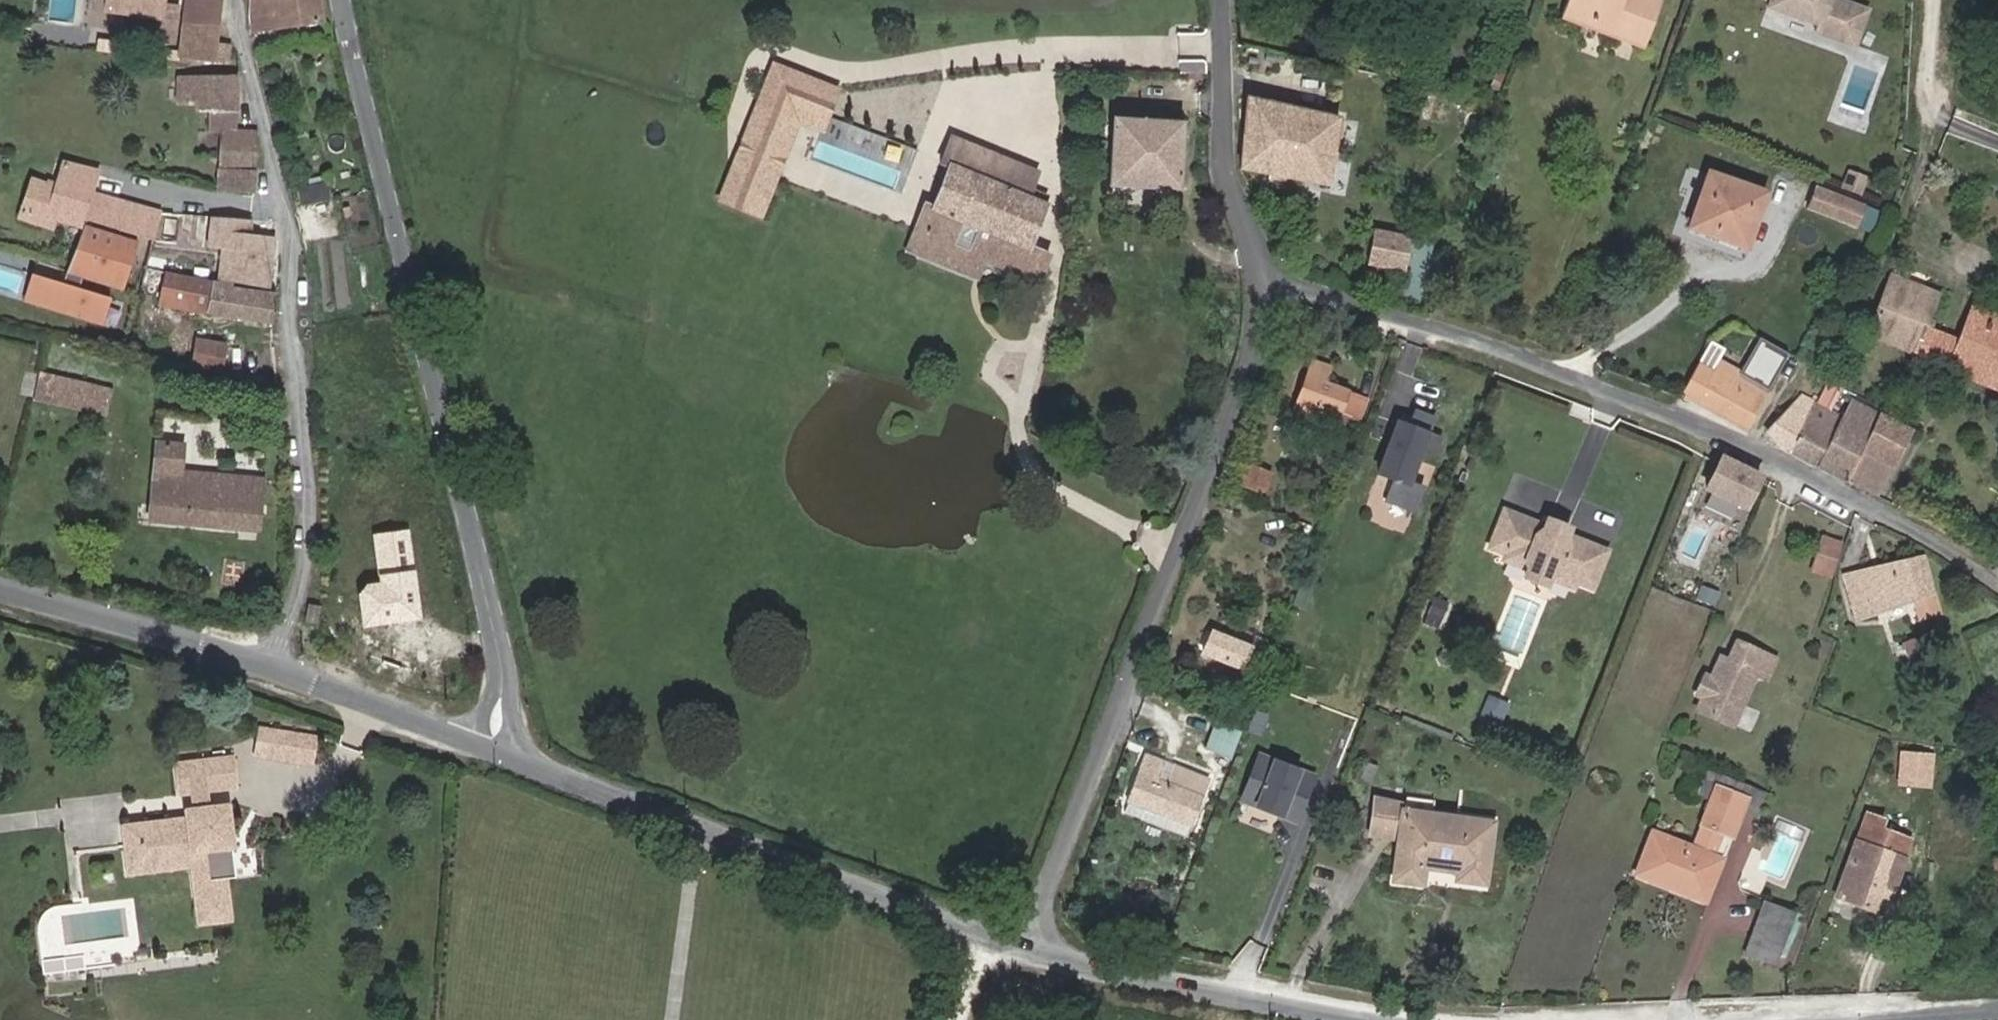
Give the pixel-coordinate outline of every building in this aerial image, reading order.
[(104,10),(158,18),(161,0),(106,0),(104,10)] [(217,24),(220,0),(186,0),(184,20),(217,24)] [(254,30),(324,20),(321,0),(251,0),(254,30)] [(1644,43),(1659,0),(1571,0),(1565,14),(1644,43)] [(1767,0),(1763,9),(1816,28),(1813,36),(1857,52),(1872,10),(1845,0),(1767,0)] [(184,20),(179,57),(209,61),(230,61),(231,44),(215,42),(217,24),(184,20)] [(799,116),(806,100),(825,107),(833,88),(777,66),(769,85),(763,102),(762,104),(751,131),(750,132),(787,147),(787,146),(798,119),(799,116)] [(220,130),(235,131),(236,75),(178,77),(178,100),(196,100),(196,111),(209,111),(209,131),(220,130)] [(1249,98),(1239,168),(1358,189),(1363,166),(1333,159),(1340,118),(1249,98)] [(798,119),(817,127),(825,107),(806,100),(799,116),(798,119)] [(1180,188),(1183,122),(1114,118),(1109,185),(1180,188)] [(255,169),(256,136),(255,131),(235,131),(220,130),(219,168),(255,169)] [(776,175),(787,147),(750,132),(739,160),(776,175)] [(1037,171),(953,137),(943,163),(954,167),(1027,197),(1037,171)] [(761,212),(776,175),(739,160),(724,197),(761,212)] [(162,209),(90,194),(97,172),(64,164),(57,187),(50,185),(49,186),(33,181),(21,220),(53,229),(56,218),(81,226),(84,218),(84,219),(155,235),(161,211),(162,209)] [(1851,166),(1844,185),(1864,192),(1871,173),(1851,166)] [(1028,245),(1045,204),(1027,197),(954,167),(938,209),(919,254),(948,266),(955,246),(983,257),(1038,280),(1049,253),(1028,245)] [(254,192),(255,169),(219,168),(218,191),(254,192)] [(1745,246),(1764,191),(1711,173),(1692,227),(1745,246)] [(1845,197),(1817,185),(1808,208),(1836,218),(1845,197)] [(337,195),(299,203),(307,239),(344,232),(337,195)] [(919,254),(938,209),(926,204),(908,250),(919,254)] [(125,290),(136,240),(133,239),(123,237),(117,236),(108,234),(99,232),(89,230),(86,229),(85,229),(65,291),(50,288),(44,315),(108,329),(114,302),(82,295),(85,281),(125,290)] [(238,244),(239,234),(217,232),(215,242),(238,244)] [(1406,270),(1411,237),(1378,232),(1372,264),(1406,270)] [(275,271),(278,238),(276,238),(249,235),(239,234),(238,244),(215,242),(210,276),(242,280),(244,267),(275,271)] [(975,277),(983,257),(955,246),(948,266),(975,277)] [(197,277),(192,309),(269,322),(273,292),(234,286),(235,283),(197,277)] [(1890,278),(1872,324),(1919,342),(1925,329),(1937,300),(1934,297),(1890,278)] [(1963,345),(1958,359),(1997,375),(1997,320),(1977,311),(1963,345)] [(1919,342),(1872,324),(1868,334),(1915,353),(1919,342)] [(1919,342),(1915,353),(1954,370),(1958,359),(1963,345),(1925,329),(1919,342)] [(1761,336),(1745,369),(1770,381),(1787,348),(1761,336)] [(188,368),(218,373),(222,348),(192,343),(188,368)] [(1958,359),(1954,370),(1997,388),(1997,375),(1958,359)] [(1330,367),(1314,360),(1295,410),(1317,418),(1321,405),(1350,415),(1358,394),(1325,382),(1330,367)] [(113,417),(120,387),(24,367),(17,396),(113,417)] [(1746,427),(1766,393),(1767,391),(1734,372),(1729,382),(1714,374),(1699,401),(1746,427)] [(241,390),(243,379),(223,375),(221,387),(241,390)] [(1783,448),(1815,400),(1800,393),(1764,431),(1783,448)] [(1783,448),(1817,465),(1843,414),(1815,400),(1783,448)] [(1412,419),(1399,414),(1377,469),(1393,476),(1385,496),(1418,509),(1428,483),(1414,477),(1427,444),(1440,449),(1446,433),(1431,428),(1437,412),(1418,404),(1412,419)] [(1862,449),(1880,412),(1873,409),(1864,425),(1843,414),(1817,465),(1847,480),(1862,449)] [(1891,464),(1911,428),(1880,412),(1862,449),(1891,464)] [(258,529),(262,477),(181,470),(183,446),(155,444),(149,521),(258,529)] [(1875,494),(1891,464),(1862,449),(1847,480),(1875,494)] [(1240,482),(1272,492),(1279,468),(1247,459),(1240,482)] [(1750,505),(1763,479),(1725,459),(1711,486),(1750,505)] [(1522,524),(1525,518),(1508,511),(1505,517),(1522,524)] [(109,539),(113,518),(103,516),(98,537),(109,539)] [(1590,586),(1605,549),(1567,534),(1566,533),(1559,536),(1550,533),(1547,526),(1545,525),(1525,518),(1522,524),(1505,517),(1493,548),(1510,555),(1527,561),(1530,569),(1549,577),(1557,573),(1573,579),(1590,586)] [(1570,527),(1548,519),(1545,525),(1547,526),(1550,533),(1559,536),(1566,533),(1567,534),(1570,527)] [(359,581),(363,621),(421,615),(413,525),(375,528),(380,579),(359,581)] [(1830,574),(1840,544),(1826,538),(1815,569),(1830,574)] [(1571,585),(1573,579),(1557,573),(1549,577),(1530,569),(1527,561),(1510,555),(1508,561),(1513,572),(1559,591),(1571,585)] [(1923,558),(1847,576),(1858,618),(1932,593),(1923,558)] [(317,623),(319,605),(308,604),(306,621),(317,623)] [(1242,665),(1249,646),(1213,632),(1206,650),(1242,665)] [(1700,703),(1735,719),(1756,672),(1766,676),(1775,657),(1737,640),(1729,660),(1721,657),(1700,703)] [(1259,673),(1247,668),(1242,680),(1255,685),(1259,673)] [(1502,723),(1509,704),(1490,697),(1482,716),(1502,723)] [(1217,720),(1208,746),(1234,755),(1243,729),(1217,720)] [(258,727),(254,755),(296,763),(301,734),(258,727)] [(301,734),(296,763),(312,765),(317,737),(301,734)] [(1241,797),(1303,821),(1322,771),(1260,747),(1241,797)] [(190,794),(205,793),(238,789),(233,756),(174,763),(179,795),(190,794)] [(1192,822),(1208,778),(1147,756),(1131,798),(1192,822)] [(1925,783),(1926,756),(1894,756),(1894,762),(1902,763),(1902,782),(1925,783)] [(1761,811),(1767,813),(1778,784),(1769,780),(1766,789),(1694,762),(1683,788),(1709,798),(1715,782),(1748,795),(1743,810),(1759,816),(1761,811)] [(1715,782),(1709,798),(1699,824),(1700,824),(1691,846),(1653,831),(1637,872),(1707,900),(1722,858),(1715,855),(1723,835),(1733,839),(1743,810),(1748,795),(1715,782)] [(191,810),(208,807),(205,793),(190,794),(191,810)] [(1485,882),(1491,820),(1401,808),(1401,803),(1376,799),(1371,833),(1399,837),(1394,878),(1422,881),(1423,867),(1457,871),(1456,879),(1485,882)] [(208,807),(191,810),(184,811),(185,819),(121,827),(125,863),(197,854),(207,925),(233,922),(227,879),(235,878),(231,849),(235,849),(229,805),(208,807)] [(1864,823),(1837,896),(1884,913),(1912,837),(1910,836),(1913,829),(1897,823),(1894,829),(1892,828),(1884,847),(1879,845),(1884,831),(1864,823)] [(197,854),(125,863),(127,875),(189,868),(196,927),(207,925),(197,854)] [(1773,970),(1793,913),(1765,903),(1744,959),(1773,970)] [(65,973),(85,970),(83,956),(63,959),(65,973)]
